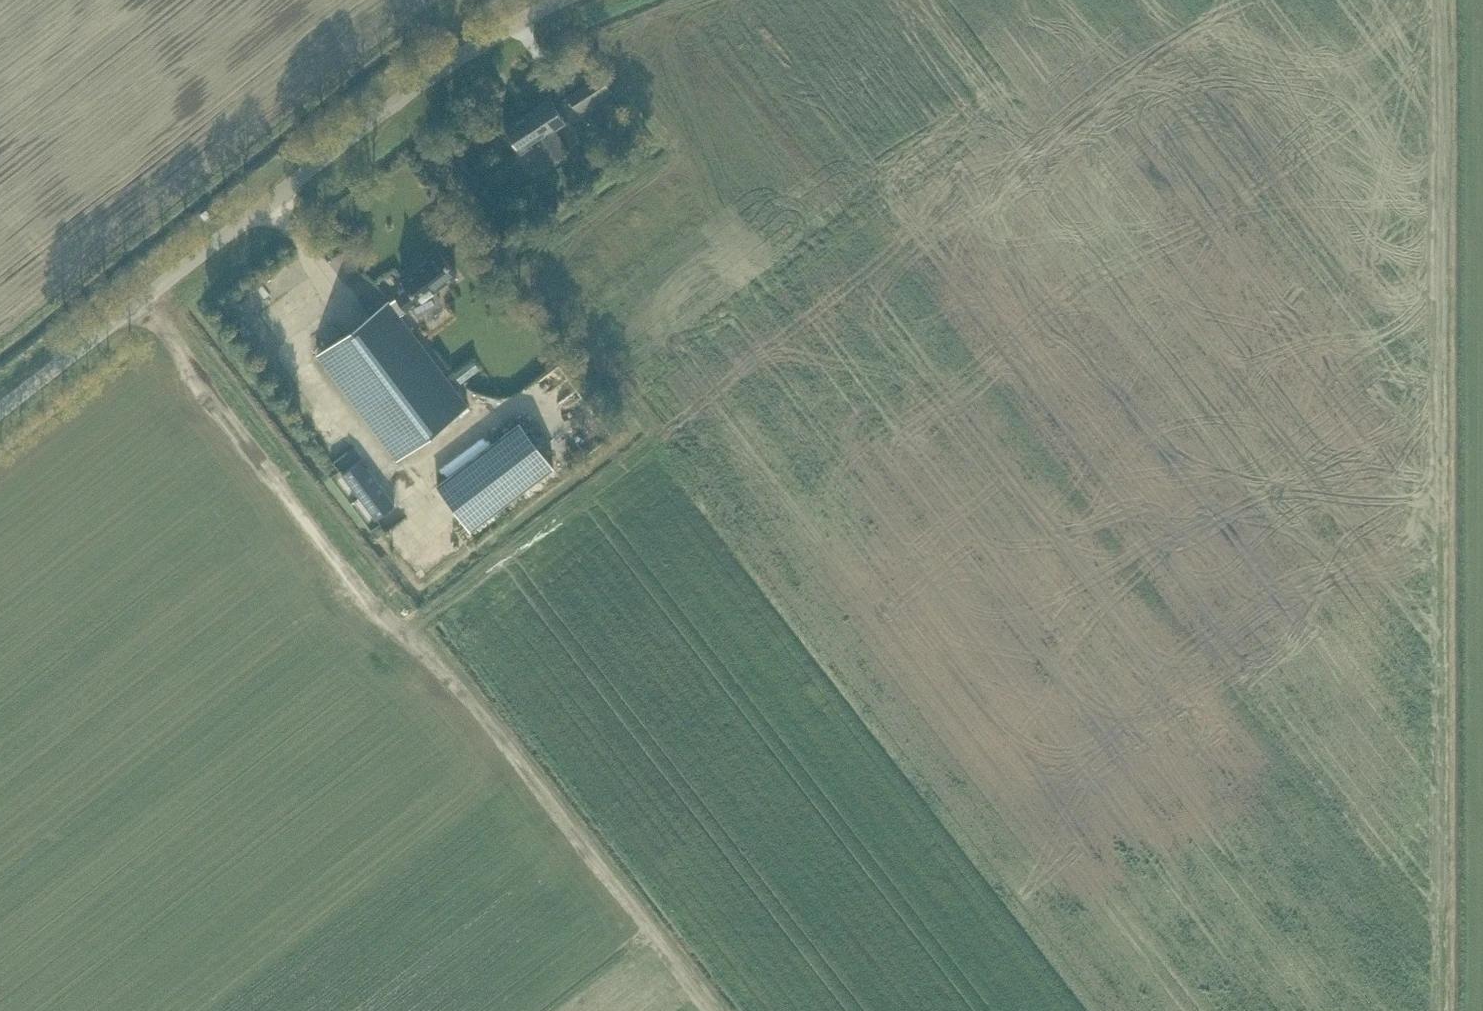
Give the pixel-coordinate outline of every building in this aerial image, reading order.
[(567,95),(579,111),(612,89),(600,72),(567,95)] [(528,112),(559,157),(569,150),(556,130),(568,122),(551,97),(528,112)] [(559,157),(528,112),(505,128),(522,152),(531,146),(545,166),(559,157)] [(390,300),(317,355),(397,461),(470,405),(402,315),(412,308),(418,316),(442,298),(436,290),(459,273),(441,251),(402,281),(409,288),(391,301),(390,300)] [(438,484),(474,530),(557,469),(520,422),(438,484)] [(341,476),(375,521),(396,506),(362,461),(341,476)]
